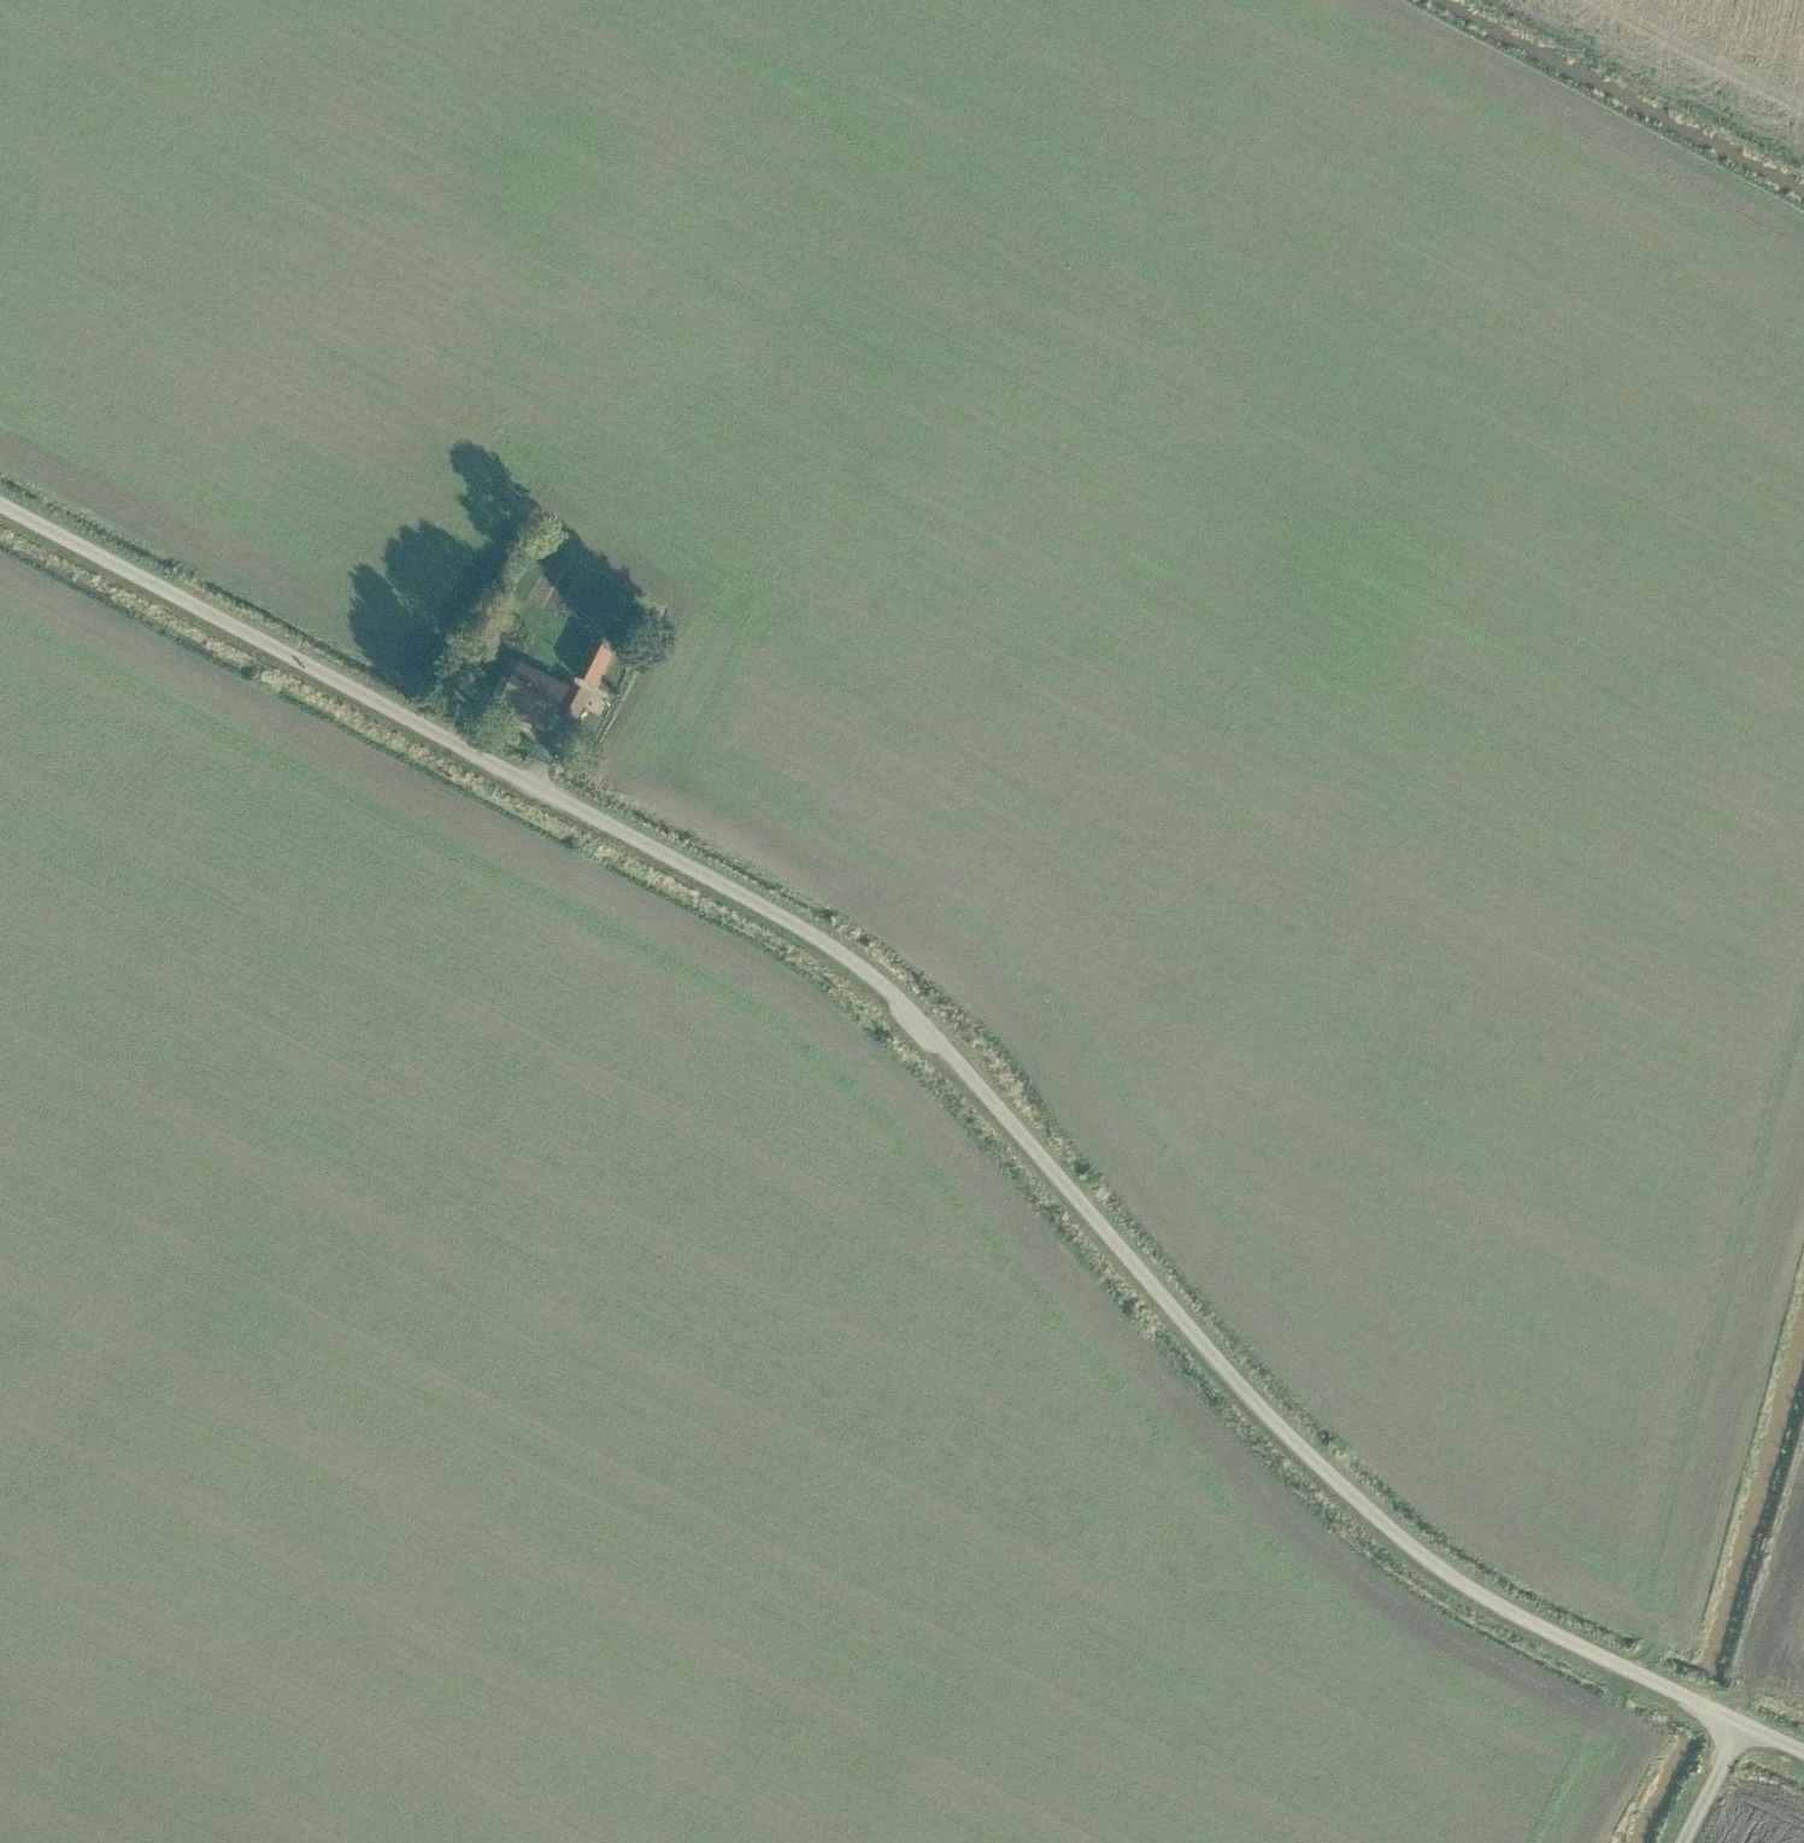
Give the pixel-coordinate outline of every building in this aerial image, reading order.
[(595,688),(613,653),(592,643),(575,677),(595,688)] [(568,689),(521,666),(499,712),(546,735),(568,689)] [(577,725),(591,696),(574,687),(559,716),(577,725)]
